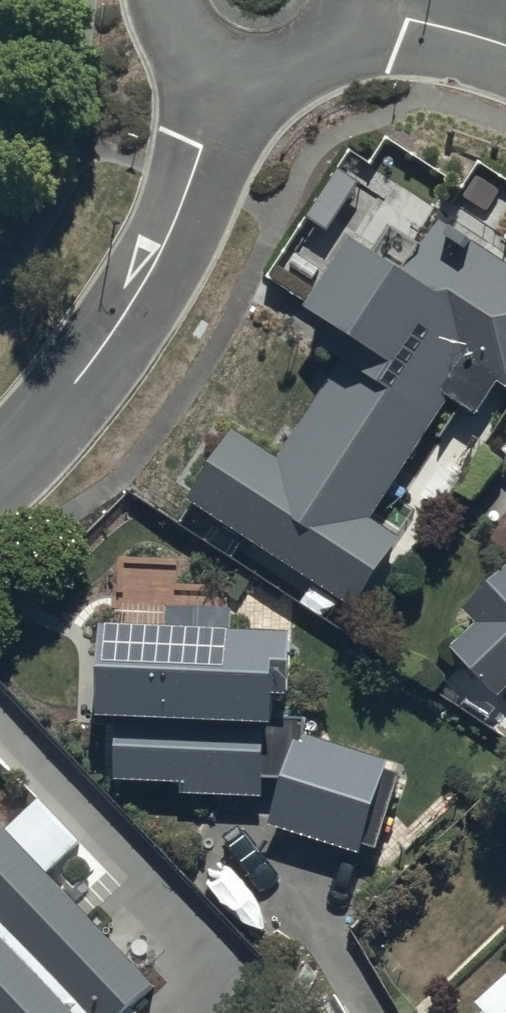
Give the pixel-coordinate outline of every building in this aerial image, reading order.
[(189,492),(363,602),(407,533),(375,513),(453,390),(479,407),(501,373),(505,377),(505,256),(499,252),(491,265),(475,255),(477,252),(440,228),(428,247),(433,250),(411,284),(358,250),(315,318),(329,328),(321,341),(344,356),(283,452),(234,421),(189,492)] [(453,661),(495,708),(505,698),(505,586),(466,621),(480,636),(453,661)] [(126,740),(122,789),(189,791),(189,802),(267,805),(268,786),(292,787),(276,831),(364,862),(368,851),(381,856),(407,783),(394,779),(397,770),(316,741),(312,753),(303,750),(304,749),(283,748),(285,720),(300,721),(303,657),(296,656),(297,638),(289,637),(289,634),(275,633),(273,656),(251,655),(252,636),(240,636),(241,619),(175,616),(173,652),(136,650),(137,627),(114,626),(108,739),(126,740)] [(135,1008),(157,988),(48,874),(81,842),(41,800),(10,830),(0,819),(0,1012),(139,1012),(135,1008)]
